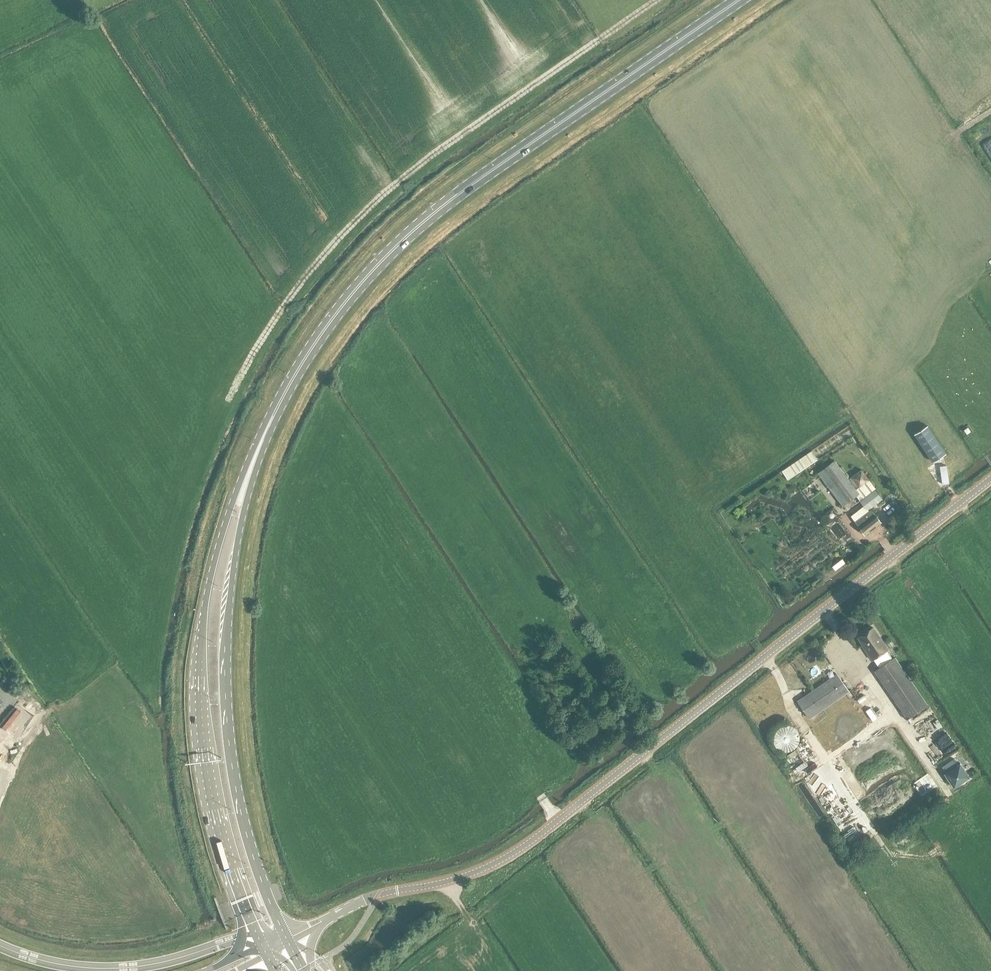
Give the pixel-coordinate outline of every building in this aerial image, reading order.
[(928,426),(915,434),(933,461),(946,453),(928,426)] [(788,478),(819,458),(813,449),(782,469),(788,478)] [(835,461),(819,473),(843,505),(844,506),(857,496),(860,500),(860,501),(863,506),(865,505),(868,510),(883,499),(875,489),(876,488),(862,469),(849,479),(835,461)] [(857,511),(851,516),(855,521),(865,534),(881,522),(871,509),(869,510),(868,510),(865,505),(863,506),(857,511)] [(860,636),(858,637),(867,649),(866,650),(873,659),(888,648),(873,627),(866,632),(864,632),(860,634),(860,636)] [(908,717),(927,703),(895,657),(875,670),(908,717)] [(838,674),(798,701),(809,718),(849,690),(838,674)] [(801,738),(801,735),(800,732),(799,730),(797,727),(794,725),(791,724),(788,723),(785,723),(782,723),(780,724),(777,726),(775,728),(773,730),(772,733),(771,736),(771,738),(771,742),(772,745),(774,747),(776,749),(780,752),(784,753),(786,754),(788,753),(792,752),(797,749),(798,747),(800,745),(801,742),(801,738)] [(957,755),(942,765),(955,785),(971,776),(957,755)]
